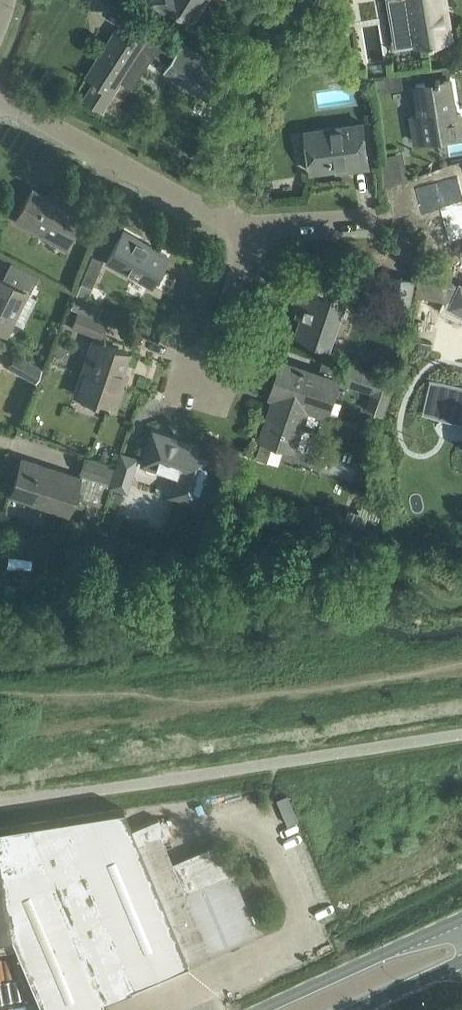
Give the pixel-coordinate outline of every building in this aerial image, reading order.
[(149,1),(166,12),(170,5),(193,19),(195,16),(199,19),(204,11),(200,8),(205,0),(150,0),(149,1)] [(398,47),(417,44),(418,46),(431,44),(436,43),(436,41),(450,39),(444,0),(391,0),(398,47)] [(95,83),(86,97),(104,108),(122,79),(134,88),(146,67),(134,60),(143,45),(147,48),(148,48),(170,62),(176,52),(182,43),(160,29),(157,33),(135,19),(126,33),(118,28),(88,75),(95,80),(94,82),(95,83)] [(170,62),(165,69),(223,106),(233,76),(230,74),(182,43),(176,52),(170,62)] [(437,80),(417,83),(422,113),(413,114),(417,141),(461,134),(461,113),(454,114),(451,96),(454,95),(451,77),(437,79),(437,80)] [(307,129),(312,170),(353,165),(354,167),(370,165),(364,122),(307,129)] [(387,153),(381,159),(385,185),(407,177),(403,151),(387,153)] [(192,157),(188,164),(200,170),(203,164),(192,157)] [(412,185),(417,207),(445,201),(452,236),(461,234),(461,175),(412,185)] [(16,218),(65,245),(86,208),(63,195),(59,201),(33,187),(16,218)] [(108,259),(151,284),(168,254),(124,229),(108,259)] [(82,280),(93,285),(105,258),(92,253),(82,280)] [(47,291),(50,293),(51,292),(57,294),(56,296),(60,298),(60,296),(62,297),(62,299),(66,300),(66,299),(68,299),(72,291),(12,260),(3,278),(0,276),(0,328),(6,331),(26,290),(29,292),(34,282),(36,283),(35,285),(39,287),(39,286),(42,287),(41,288),(43,289),(43,290),(45,291),(45,289),(48,290),(47,291)] [(456,287),(447,283),(439,300),(461,311),(461,270),(452,274),(456,287)] [(402,276),(398,301),(410,303),(415,278),(402,276)] [(304,300),(309,301),(298,334),(330,345),(339,319),(344,321),(352,299),(346,297),(348,292),(326,284),(327,282),(322,280),(321,282),(310,279),(304,300)] [(99,341),(107,320),(79,309),(72,326),(93,335),(81,372),(90,375),(83,396),(104,403),(103,405),(108,407),(108,406),(115,409),(123,386),(117,384),(128,351),(99,341)] [(41,366),(44,360),(29,352),(26,357),(15,351),(7,366),(36,381),(43,366),(41,366)] [(262,439),(281,445),(295,450),(309,408),(329,415),(341,379),(283,360),(271,396),(276,398),(262,439)] [(365,408),(384,414),(396,380),(379,375),(350,365),(344,381),(372,390),(365,408)] [(461,421),(461,397),(444,393),(438,415),(461,421)] [(204,471),(208,459),(193,454),(196,445),(154,431),(143,461),(184,474),(178,493),(195,499),(203,475),(207,476),(208,473),(204,471)] [(122,452),(117,467),(111,484),(126,489),(136,457),(122,452)] [(111,484),(117,467),(87,457),(82,471),(80,476),(23,457),(11,493),(68,512),(74,495),(103,505),(110,483),(111,484)] [(160,833),(164,831),(158,817),(132,828),(123,807),(0,826),(0,949),(17,946),(44,1009),(110,1009),(104,996),(258,932),(220,841),(172,861),(160,833)]
